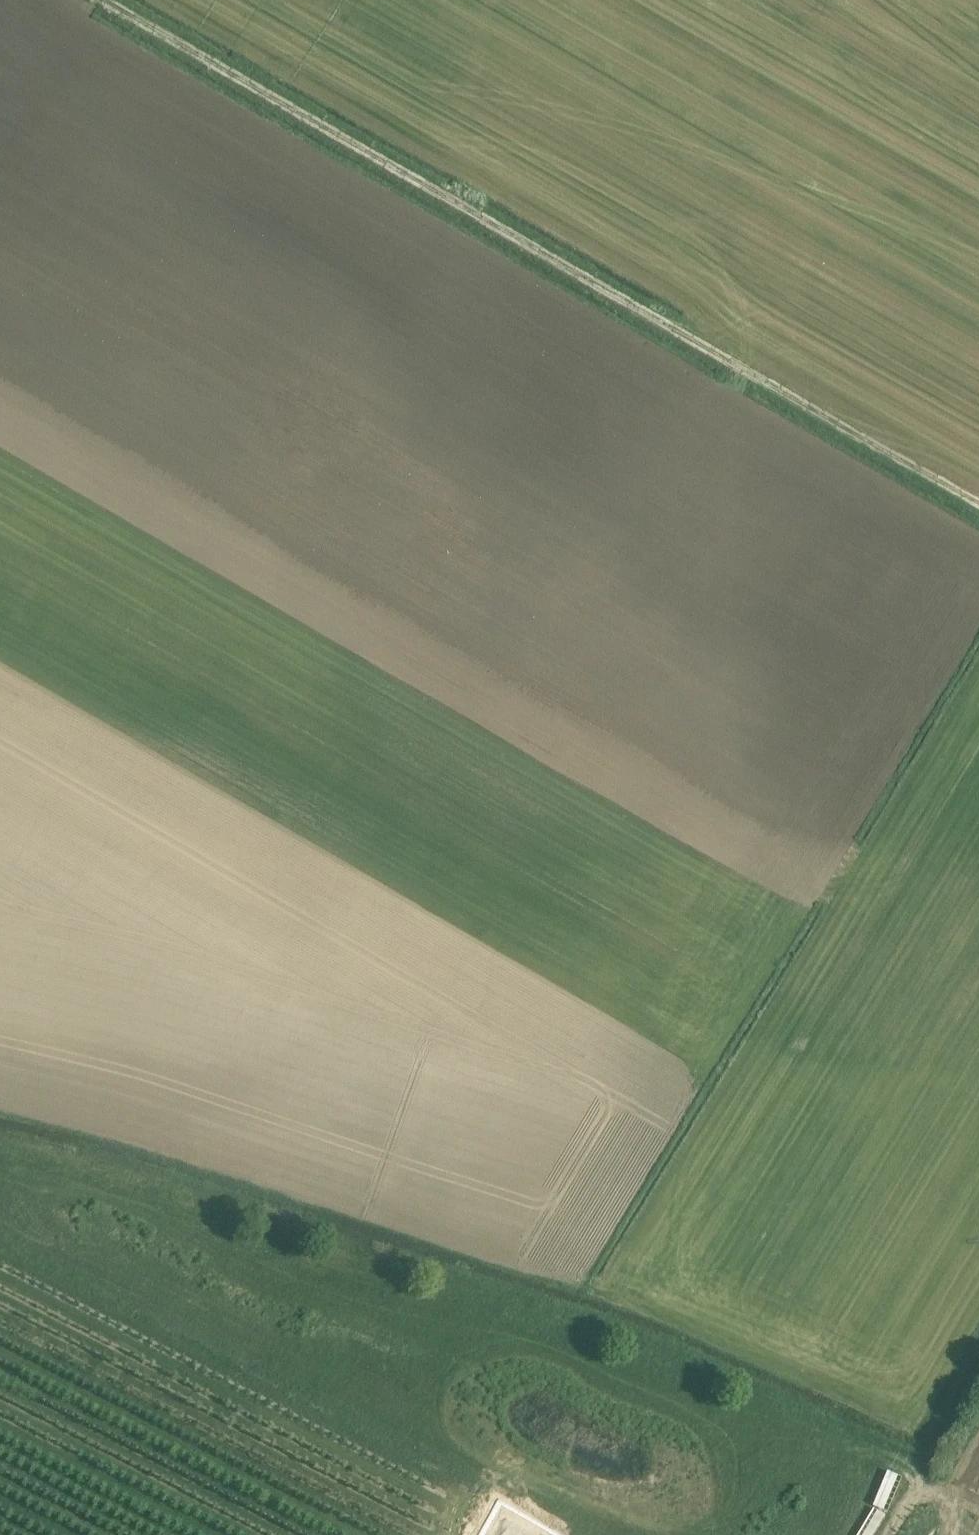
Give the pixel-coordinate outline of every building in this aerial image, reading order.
[(865,1534),(975,1534),(889,1490),(865,1534)]
